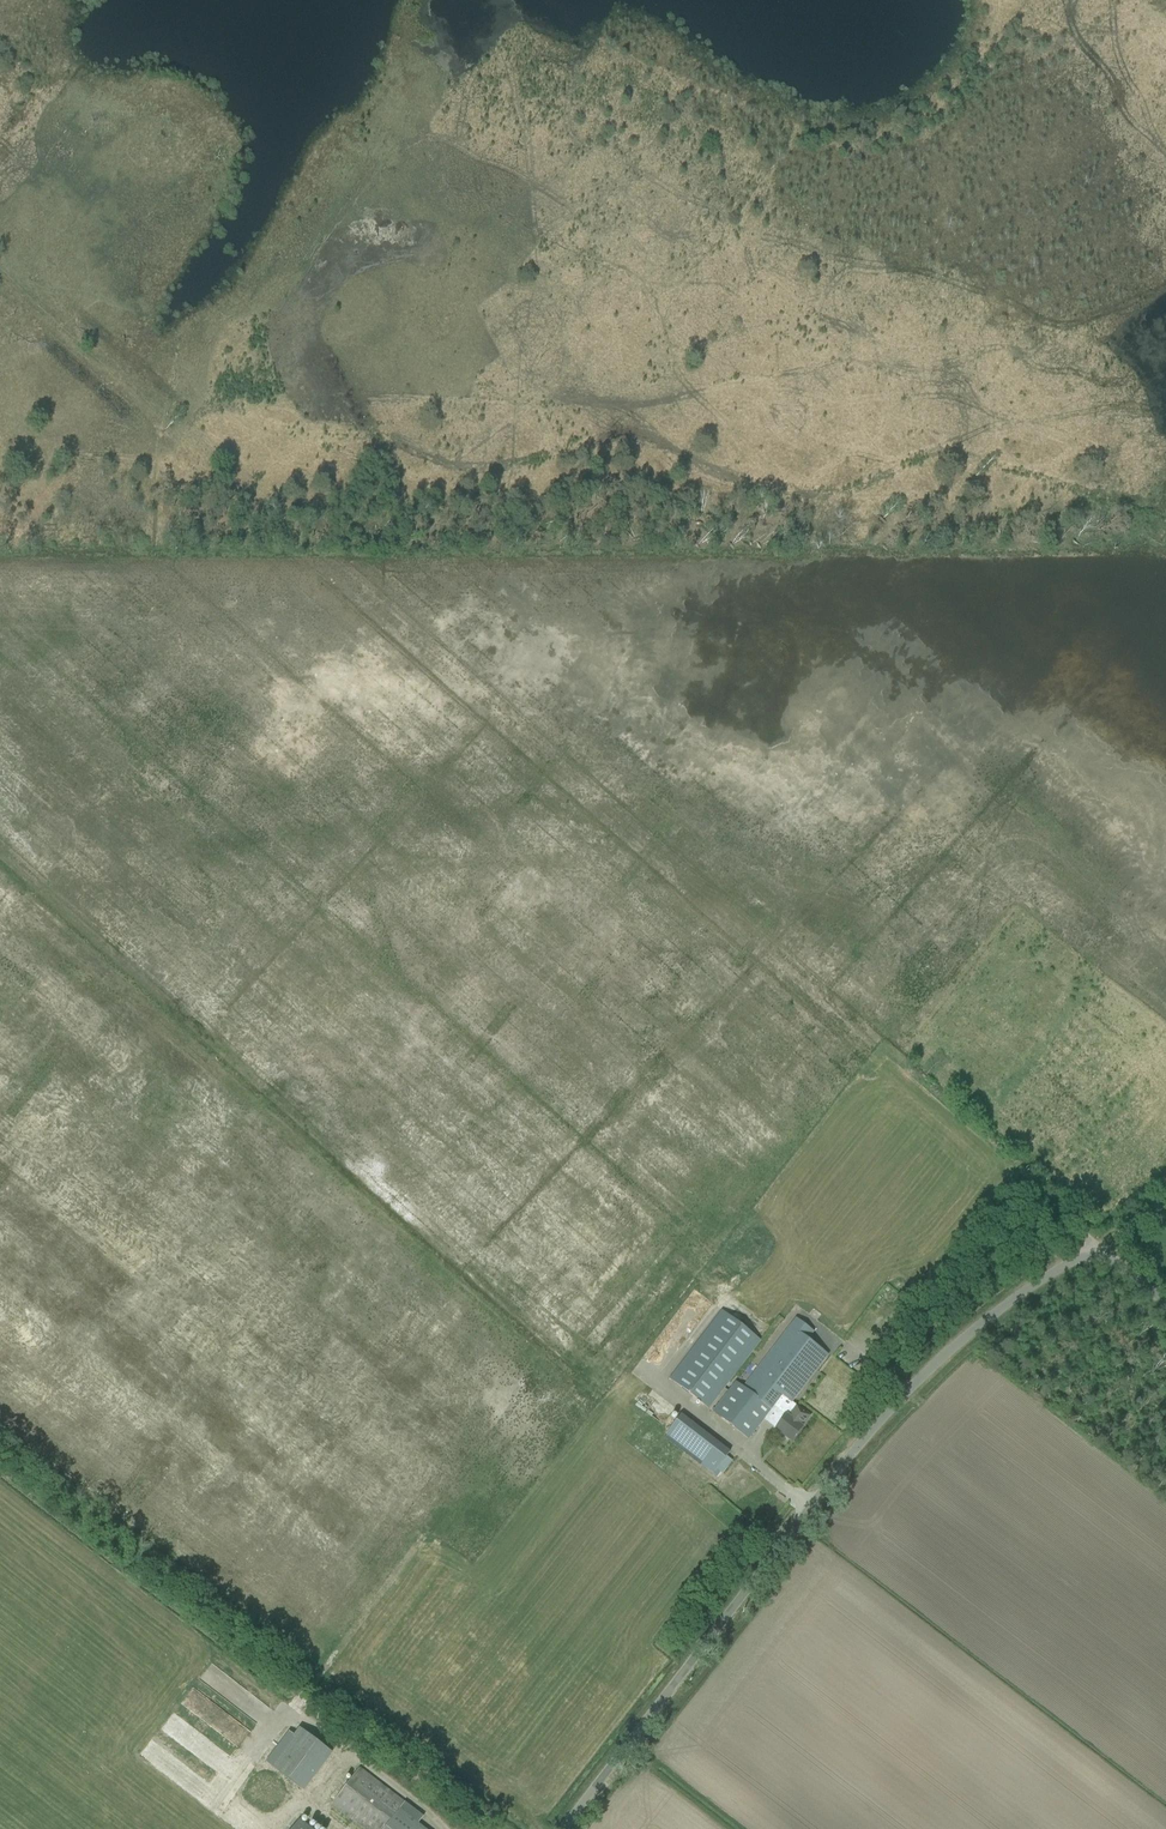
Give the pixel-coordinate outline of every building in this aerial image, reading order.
[(721,1311),(669,1378),(708,1409),(724,1388),(729,1382),(760,1341),(721,1311)] [(728,1392),(713,1412),(739,1432),(748,1439),(763,1420),(775,1429),(775,1430),(791,1442),(802,1427),(801,1427),(809,1416),(787,1400),(824,1352),(807,1340),(813,1332),(795,1319),(790,1326),(742,1388),(736,1383),(733,1385),(728,1392)] [(635,1408),(647,1412),(651,1398),(639,1395),(635,1408)] [(666,1434),(706,1465),(720,1446),(681,1415),(666,1434)] [(720,1446),(706,1465),(715,1472),(729,1453),(720,1446)] [(302,1789),(331,1752),(294,1724),(265,1761),(302,1789)] [(362,1828),(383,1828),(398,1809),(400,1810),(406,1802),(359,1767),(330,1805),(362,1828)] [(400,1810),(398,1809),(383,1828),(425,1828),(400,1810)] [(300,1820),(293,1828),(311,1828),(300,1820)]
